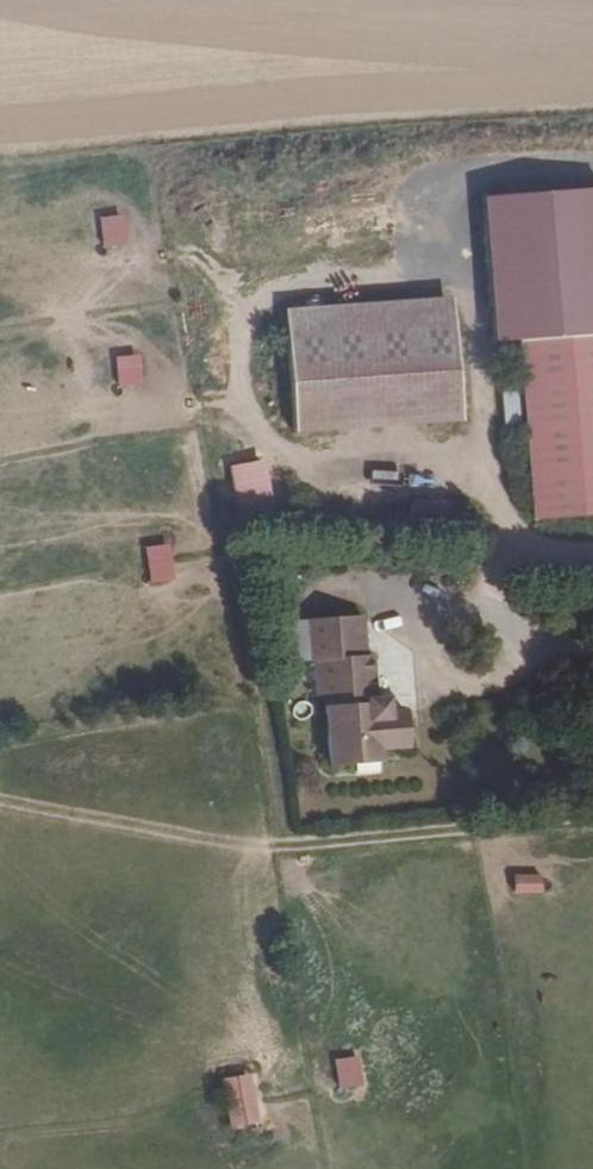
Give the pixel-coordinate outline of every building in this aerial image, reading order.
[(592,336),(592,188),(485,196),(495,343),(519,341),(592,336)] [(126,245),(125,215),(101,217),(102,246),(126,245)] [(283,309),(285,336),(454,323),(452,296),(283,309)] [(454,323),(285,336),(292,434),(461,423),(454,323)] [(532,520),(592,516),(592,336),(519,341),(532,520)] [(115,356),(117,387),(141,386),(139,354),(115,356)] [(229,466),(240,526),(274,520),(263,460),(229,466)] [(169,543),(144,548),(151,586),(176,581),(169,543)] [(267,569),(266,587),(283,587),(283,569),(267,569)] [(313,661),(321,660),(324,696),(329,766),(379,762),(378,749),(407,746),(404,712),(388,713),(387,699),(376,700),(373,655),(365,656),(362,616),(307,620),(310,661),(313,661)] [(321,660),(313,661),(316,697),(324,696),(321,660)] [(350,1061),(333,1064),(338,1090),(355,1086),(350,1061)] [(250,1073),(220,1078),(229,1126),(258,1121),(250,1073)]
